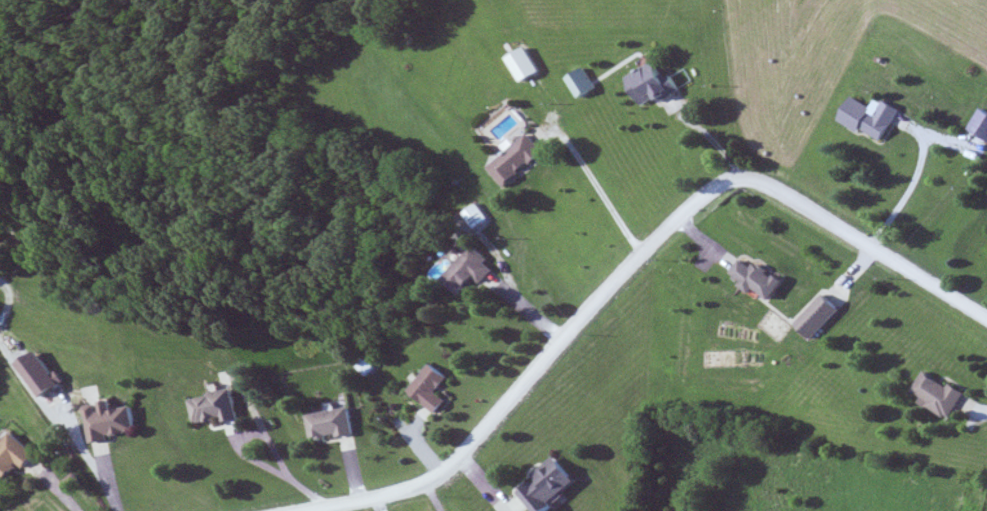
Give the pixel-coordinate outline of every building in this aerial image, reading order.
[(662,98),(664,101),(680,93),(663,60),(630,77),(646,107),(662,98)] [(888,101),(882,113),(855,98),(843,121),(886,144),(904,111),(888,101)] [(986,109),(971,129),(986,140),(986,110),(986,109)] [(492,168),(509,188),(548,155),(530,135),(492,168)] [(492,222),(483,206),(470,213),(478,229),(492,222)] [(451,280),(471,298),(500,266),(480,248),(451,280)] [(775,301),(788,284),(762,264),(758,270),(746,260),(734,276),(757,294),(760,290),(775,301)] [(844,311),(827,294),(798,323),(815,340),(844,311)] [(442,393),(454,380),(439,365),(415,390),(441,415),(452,403),(442,393)] [(923,403),(953,421),(968,393),(955,385),(954,387),(927,372),(916,392),(926,398),(923,403)] [(201,425),(229,420),(230,424),(246,421),(240,391),(196,400),(201,425)] [(95,442),(141,436),(137,408),(117,411),(116,403),(90,407),(95,442)] [(317,441),(360,436),(357,410),(314,415),(317,441)] [(13,482),(27,466),(32,470),(44,456),(18,434),(0,455),(0,470),(13,482)] [(557,457),(535,476),(538,480),(522,494),(536,510),(555,510),(557,509),(553,505),(579,482),(557,457)]
